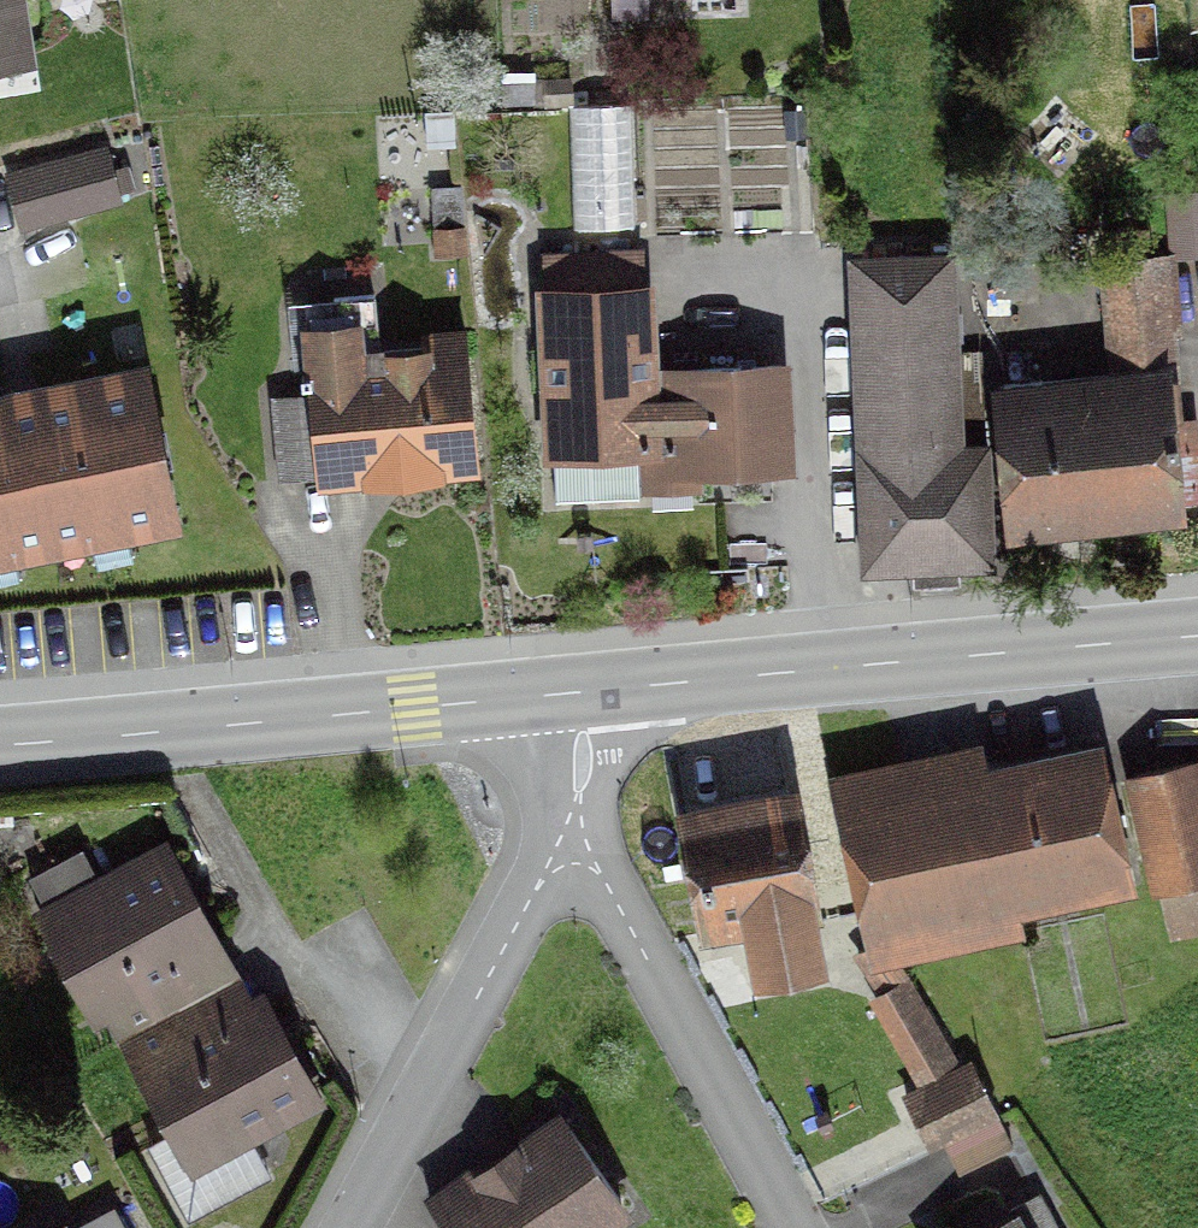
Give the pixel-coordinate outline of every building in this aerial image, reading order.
[(22,59),(13,0),(0,0),(0,63),(22,59)] [(499,108),(528,107),(528,85),(498,86),(499,108)] [(568,231),(630,229),(626,108),(564,109),(568,231)] [(93,158),(12,180),(23,221),(104,199),(93,158)] [(1197,257),(1197,196),(1168,198),(1172,259),(1197,257)] [(433,257),(458,255),(454,198),(430,200),(433,257)] [(1175,426),(1160,259),(1145,261),(1142,233),(1105,237),(1108,264),(1099,266),(1111,374),(996,387),(1009,521),(1194,499),(1187,425),(1175,426)] [(687,469),(777,466),(773,371),(643,377),(640,293),(637,293),(636,253),(539,257),(550,502),(634,499),(633,484),(645,483),(645,486),(688,484),(687,469)] [(983,448),(955,449),(947,259),(846,263),(859,572),(988,567),(983,448)] [(272,407),(279,480),(314,476),(315,480),(472,465),(461,357),(355,367),(353,349),(303,354),(305,377),(297,378),(298,387),(306,386),(308,404),(272,407)] [(136,378),(0,405),(0,553),(165,520),(136,378)] [(1008,895),(1123,871),(1099,762),(835,818),(866,951),(1013,914),(1008,895)] [(1188,764),(1129,777),(1163,927),(1197,919),(1197,806),(1188,764)] [(794,853),(785,803),(683,822),(704,937),(743,930),(752,977),(817,965),(796,853),(794,853)] [(133,990),(206,951),(181,904),(157,859),(45,919),(94,1011),(107,1004),(124,1036),(191,1161),(303,1100),(279,1055),(253,1008),(168,1054),(150,1022),(133,990)] [(901,982),(862,1005),(912,1092),(952,1070),(901,982)] [(965,1065),(912,1092),(900,1098),(926,1151),(991,1118),(965,1065)] [(1008,1150),(992,1119),(939,1146),(954,1177),(1008,1150)] [(562,1128),(434,1216),(442,1227),(582,1227),(616,1205),(562,1128)] [(1034,1200),(1000,1218),(1005,1225),(1000,1227),(1049,1227),(1034,1200)] [(107,1212),(78,1227),(116,1227),(107,1212)]
